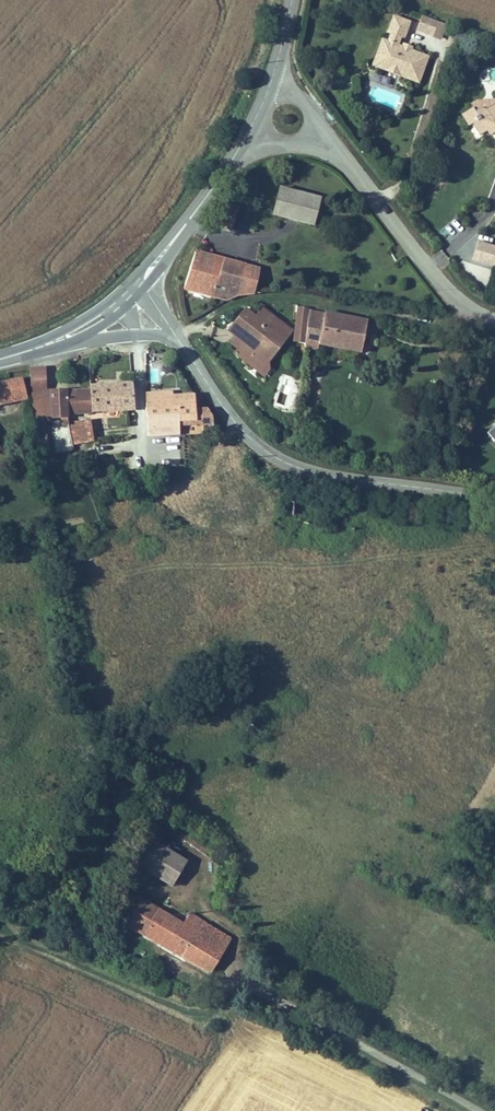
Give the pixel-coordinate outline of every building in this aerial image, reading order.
[(411,21),(394,15),(387,32),(390,33),(388,41),(386,40),(378,62),(388,65),(386,71),(401,76),(402,73),(421,80),(429,57),(413,50),(414,48),(403,44),(402,47),(399,45),(402,38),(405,39),(411,21)] [(447,25),(422,15),(416,31),(441,40),(447,25)] [(372,66),(386,71),(388,65),(378,62),(386,40),(382,39),(372,66)] [(402,73),(401,76),(419,83),(421,80),(402,73)] [(485,113),(477,111),(472,114),(469,110),(458,118),(464,128),(468,126),(475,135),(481,132),(485,137),(492,133),(494,132),(494,106),(485,113)] [(322,198),(281,187),(273,216),(314,227),(322,198)] [(479,241),(473,261),(494,268),(494,246),(479,241)] [(226,260),(196,252),(184,291),(215,297),(226,260)] [(247,265),(226,260),(215,297),(226,299),(230,297),(233,296),(238,295),(247,265)] [(260,269),(247,265),(238,295),(255,295),(260,269)] [(265,366),(293,330),(263,306),(255,316),(244,308),(232,322),(244,331),(240,336),(250,344),(245,350),(265,366)] [(311,311),(301,309),(295,341),(305,343),(311,313),(311,311)] [(327,317),(311,313),(305,343),(304,346),(318,349),(319,342),(362,351),(364,340),(368,341),(371,339),(374,326),(372,323),(328,314),(327,317)] [(244,331),(232,322),(226,331),(233,337),(228,343),(237,350),(234,354),(264,378),(270,370),(265,366),(245,350),(250,344),(240,336),(244,331)] [(374,342),(378,324),(372,323),(374,326),(371,339),(368,341),(374,342)] [(31,392),(32,418),(51,418),(60,418),(60,419),(69,419),(69,415),(92,414),(91,389),(47,390),(46,366),(31,367),(31,392)] [(0,383),(0,399),(1,405),(27,399),(22,378),(0,383)] [(91,389),(92,414),(92,415),(126,414),(126,411),(135,411),(134,382),(116,383),(116,384),(91,385),(91,389)] [(299,405),(301,386),(293,385),(291,404),(299,405)] [(148,392),(149,436),(215,435),(214,417),(206,403),(197,403),(196,394),(173,395),(173,392),(148,392)] [(91,420),(70,422),(73,445),(94,443),(91,420)] [(45,424),(37,426),(41,449),(49,447),(45,424)] [(183,883),(197,856),(158,836),(145,863),(183,883)] [(147,897),(133,925),(193,956),(211,920),(194,911),(190,920),(147,897)] [(219,970),(237,934),(211,920),(193,956),(219,970)]
